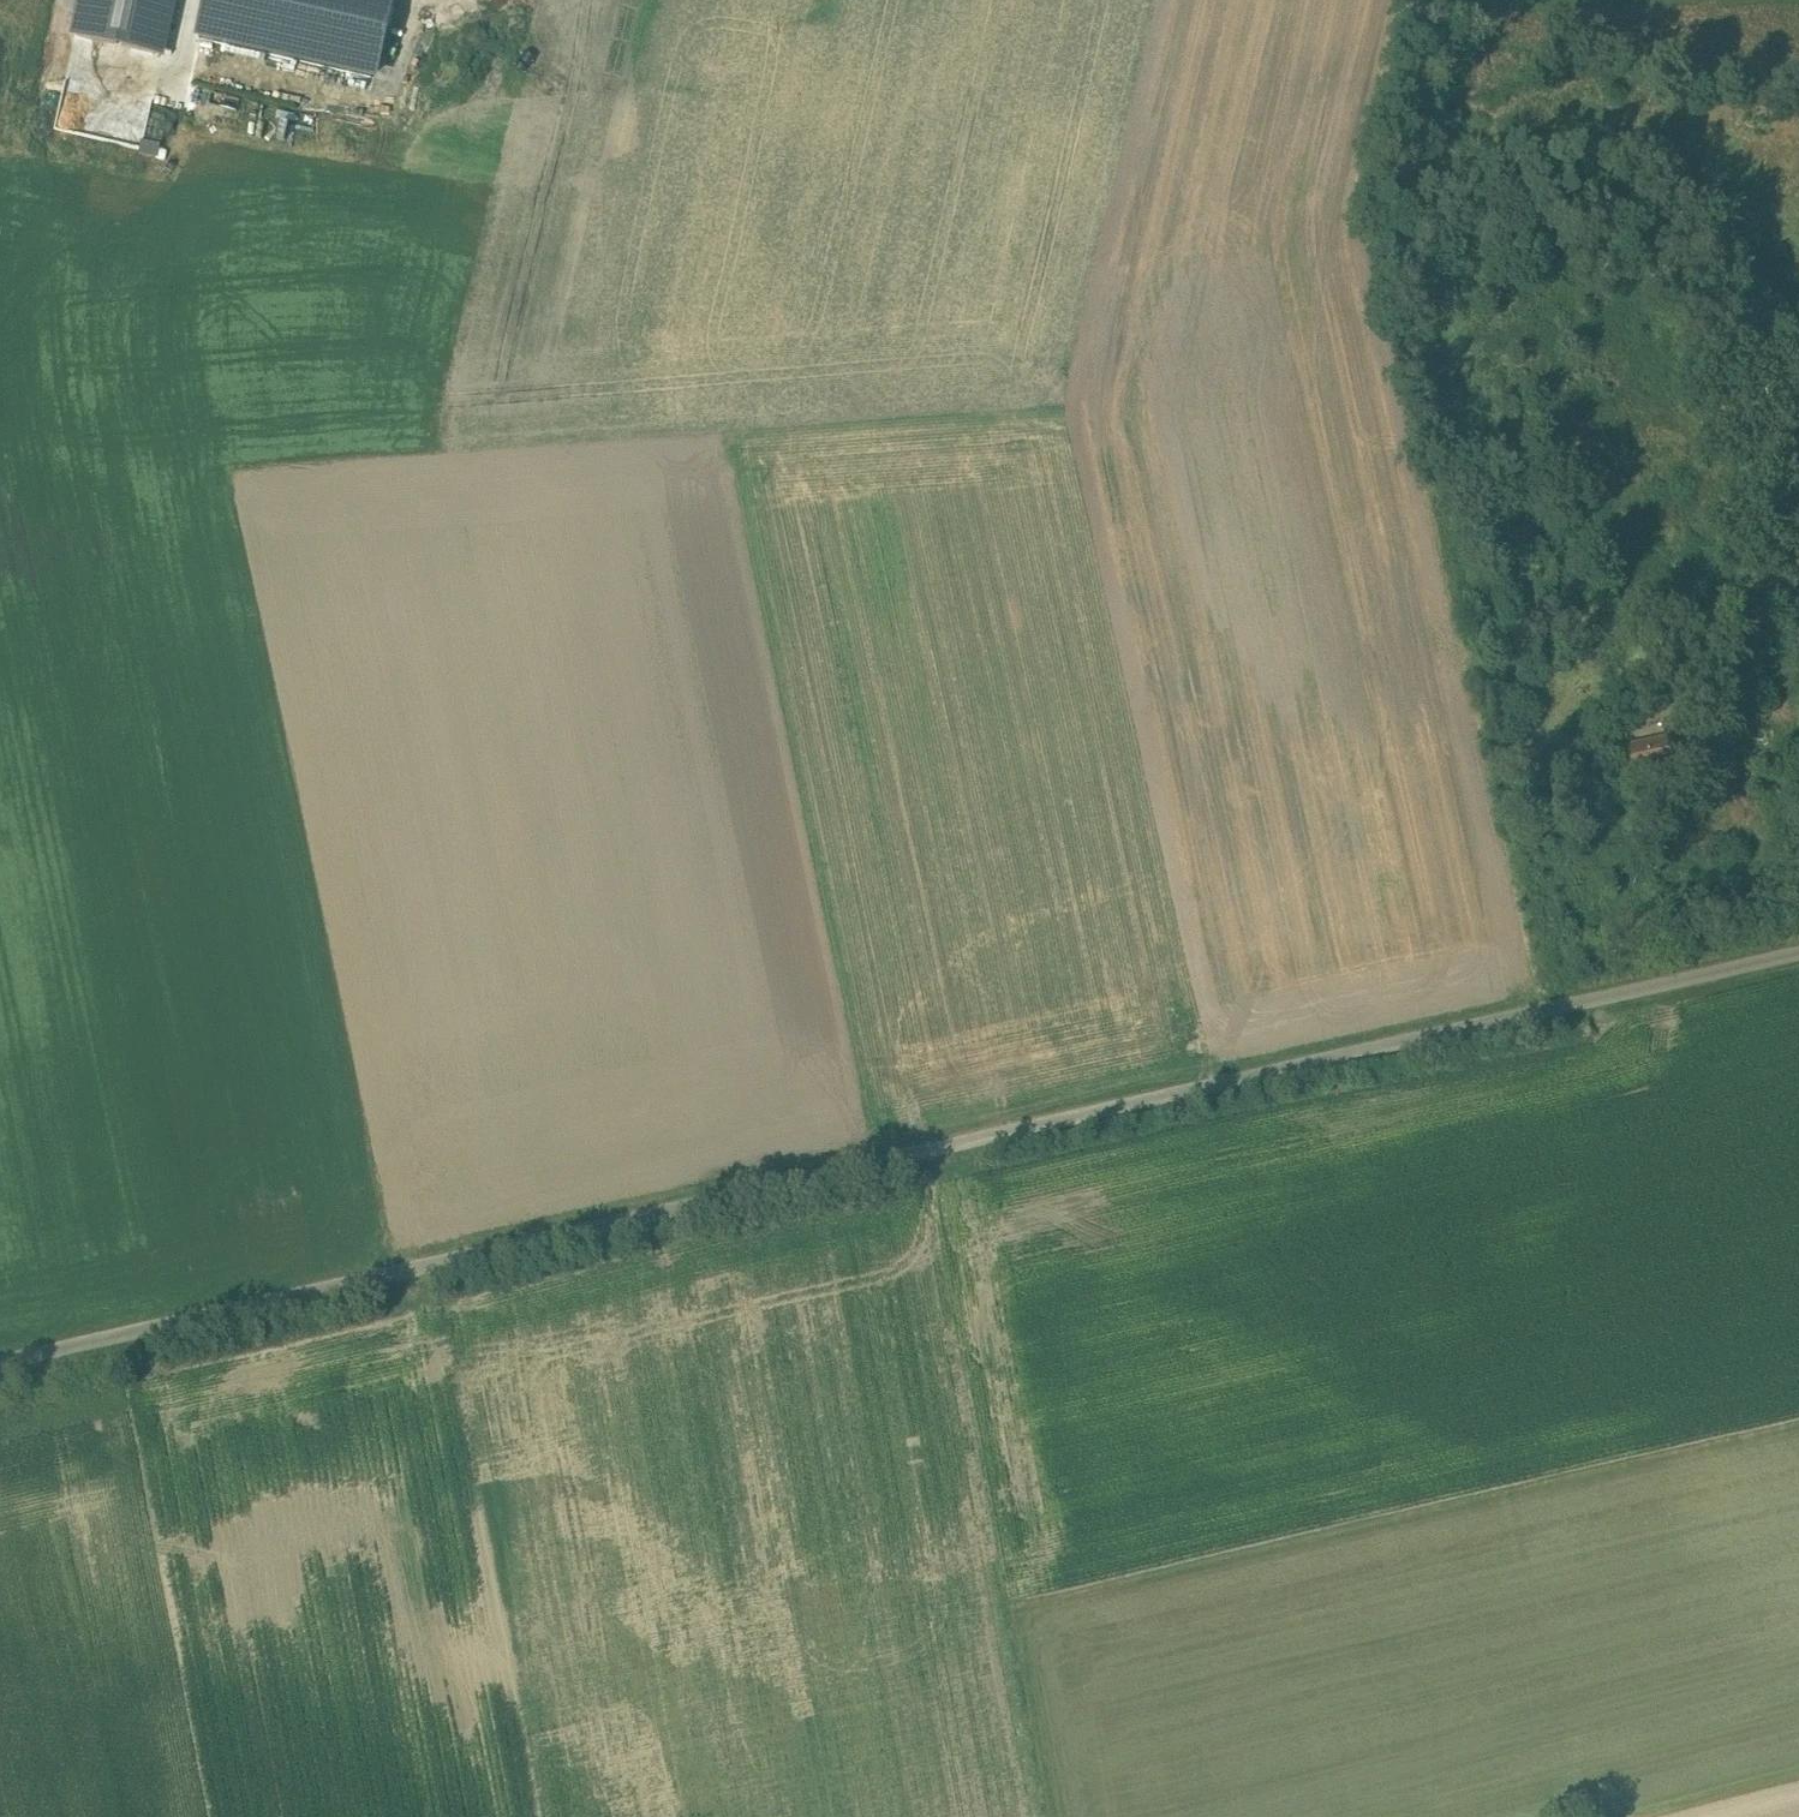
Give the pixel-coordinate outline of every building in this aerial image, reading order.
[(73,39),(165,58),(178,0),(81,0),(73,39)] [(198,39),(378,80),(396,0),(206,0),(198,39)] [(1637,771),(1678,767),(1675,736),(1634,740),(1637,771)]
